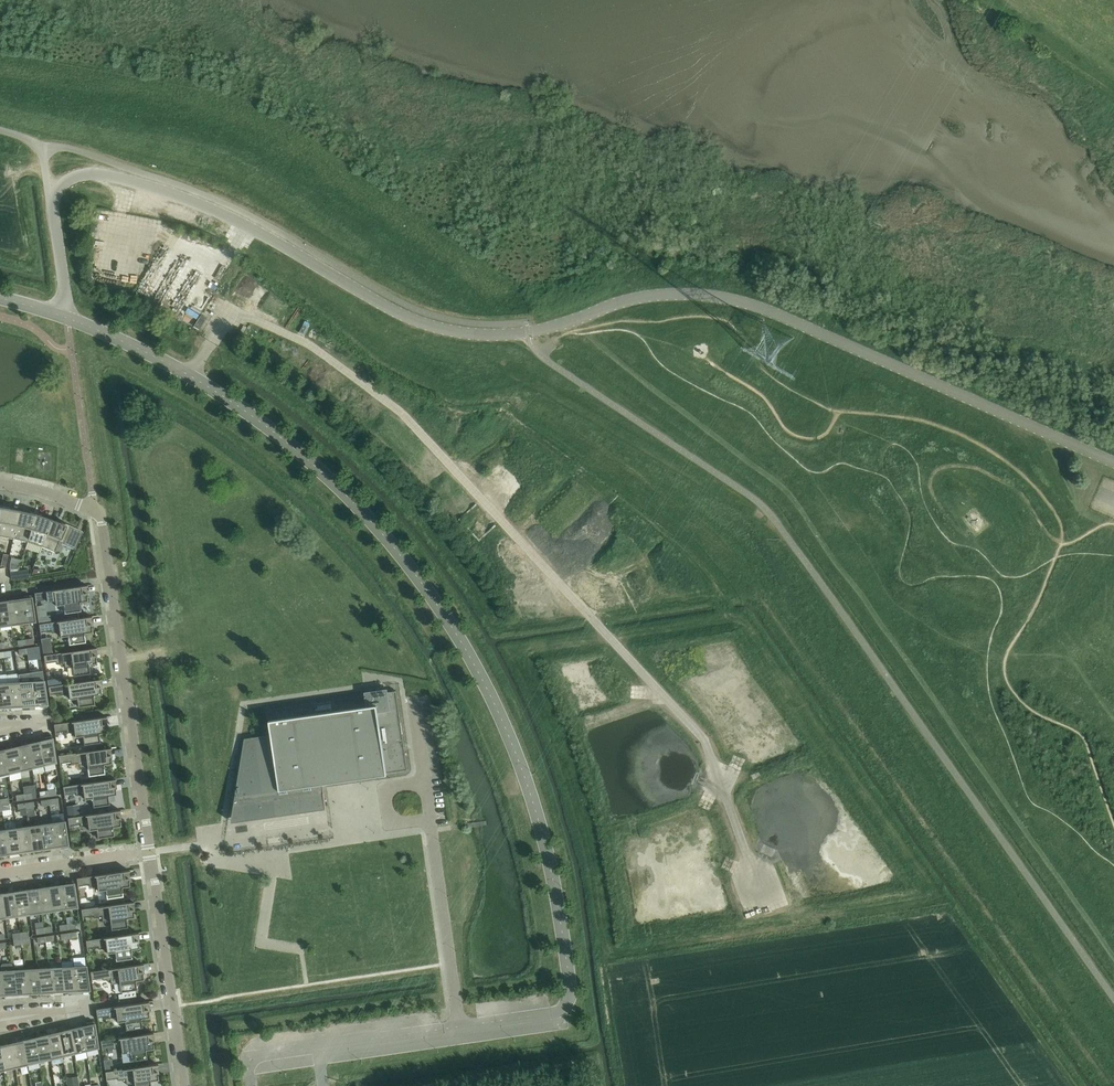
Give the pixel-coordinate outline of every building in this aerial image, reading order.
[(0,529),(0,537),(13,539),(19,511),(12,509),(12,510),(8,509),(9,508),(9,507),(3,507),(0,529)] [(19,511),(13,539),(27,542),(35,513),(30,512),(29,512),(30,512),(29,514),(26,513),(26,512),(19,511)] [(35,513),(27,542),(41,547),(50,520),(44,517),(43,518),(40,517),(41,515),(35,513)] [(50,520),(41,547),(55,552),(55,551),(58,551),(60,550),(61,548),(61,546),(61,544),(61,543),(75,549),(74,550),(75,551),(83,533),(66,525),(67,525),(67,524),(61,522),(61,523),(60,524),(57,523),(57,522),(50,520)] [(10,563),(9,569),(10,573),(17,572),(19,565),(10,563)] [(10,573),(11,578),(11,580),(29,577),(28,570),(17,572),(10,573)] [(87,586),(87,585),(34,593),(36,603),(36,601),(47,600),(47,602),(55,601),(55,606),(63,605),(64,614),(81,612),(79,602),(87,601),(86,594),(87,593),(82,593),(81,587),(87,586)] [(24,601),(19,601),(22,623),(35,622),(31,595),(23,596),(24,601)] [(14,600),(7,601),(11,625),(22,623),(19,601),(14,602),(14,600)] [(0,604),(0,627),(11,625),(7,601),(0,602),(0,604)] [(92,617),(39,624),(40,635),(41,635),(41,632),(51,631),(51,633),(59,632),(60,637),(68,636),(69,645),(85,643),(84,633),(92,632),(91,625),(92,625),(92,624),(87,625),(86,618),(92,617)] [(96,648),(52,654),(43,656),(45,666),(45,664),(56,662),(56,664),(64,663),(64,668),(72,667),(74,676),(90,674),(88,665),(96,663),(95,656),(96,656),(96,655),(91,656),(90,649),(96,648)] [(101,680),(101,679),(48,687),(49,697),(50,697),(50,695),(60,693),(61,695),(68,694),(69,699),(77,698),(78,707),(95,705),(93,696),(101,695),(100,687),(101,687),(101,686),(96,687),(95,680),(101,680)] [(44,681),(31,682),(34,704),(39,703),(40,708),(47,707),(44,681)] [(19,682),(7,683),(10,705),(15,705),(16,707),(23,706),(19,682)] [(31,682),(19,682),(23,706),(30,706),(29,704),(34,704),(31,682)] [(0,684),(0,708),(6,707),(6,705),(10,705),(7,683),(0,684)] [(245,739),(231,822),(269,817),(326,808),(323,786),(387,775),(387,773),(408,770),(396,691),(388,692),(388,689),(365,692),(365,695),(270,709),(271,720),(269,720),(271,735),(245,739)] [(106,717),(53,724),(55,735),(56,735),(55,733),(66,731),(66,733),(74,732),(75,737),(82,736),(84,745),(100,743),(99,733),(107,732),(105,725),(107,725),(107,724),(101,725),(100,718),(106,717)] [(45,742),(40,743),(43,765),(56,762),(52,736),(44,738),(45,742)] [(35,742),(28,744),(32,768),(43,765),(40,743),(35,745),(35,742)] [(22,748),(17,749),(20,771),(32,768),(28,744),(21,746),(22,748)] [(12,748),(5,750),(9,774),(20,771),(17,749),(12,750),(12,748)] [(111,749),(111,748),(58,756),(60,766),(60,764),(70,762),(71,764),(79,763),(79,768),(87,767),(88,776),(105,774),(103,765),(111,764),(110,756),(111,756),(111,755),(106,756),(105,749),(111,749)] [(9,774),(5,750),(0,751),(0,776),(9,774)] [(116,780),(115,779),(63,787),(64,797),(65,797),(65,795),(75,793),(75,795),(83,794),(84,799),(92,798),(93,808),(109,805),(108,796),(116,795),(115,787),(116,787),(116,786),(111,787),(110,781),(116,780)] [(78,807),(67,808),(68,817),(80,815),(78,807)] [(120,811),(120,810),(67,818),(69,828),(69,826),(80,824),(80,827),(88,825),(88,831),(96,829),(98,839),(114,836),(113,827),(120,826),(119,818),(121,818),(120,817),(115,818),(114,812),(120,811)] [(64,821),(52,823),(55,845),(60,844),(61,849),(68,848),(64,821)] [(52,823),(40,825),(44,849),(51,848),(50,846),(55,845),(52,823)] [(40,825),(28,827),(32,849),(36,848),(37,850),(44,849),(40,825)] [(28,827),(17,828),(20,852),(27,851),(27,849),(32,849),(28,827)] [(17,828),(5,830),(8,852),(13,851),(13,853),(20,852),(17,828)] [(0,831),(0,855),(4,855),(3,853),(8,852),(5,830),(0,831)] [(129,871),(129,870),(76,878),(78,889),(78,886),(89,885),(89,887),(97,886),(97,891),(105,890),(106,899),(123,897),(121,887),(129,886),(128,879),(129,878),(124,879),(123,872),(129,871)] [(66,886),(61,887),(65,909),(77,907),(73,881),(66,882),(66,886)] [(56,886),(49,887),(53,911),(65,909),(61,887),(57,888),(56,886)] [(43,890),(38,891),(41,913),(53,911),(49,887),(42,888),(43,890)] [(33,889),(26,890),(29,914),(41,913),(38,891),(33,891),(33,889)] [(19,893),(14,894),(17,916),(29,914),(26,890),(19,891),(19,893)] [(9,893),(2,894),(6,918),(17,916),(14,894),(9,895),(9,893)] [(134,902),(81,909),(82,920),(83,920),(83,917),(93,916),(94,918),(101,917),(102,922),(110,921),(111,930),(127,928),(126,918),(134,917),(133,910),(134,910),(134,909),(129,910),(128,903),(134,902)] [(138,934),(138,933),(85,941),(87,951),(88,951),(87,949),(98,947),(98,949),(106,948),(107,953),(114,952),(116,961),(132,959),(131,950),(139,948),(137,941),(139,941),(139,940),(133,941),(132,934),(138,934)] [(2,971),(1,971),(4,993),(9,993),(10,995),(17,994),(13,970),(12,965),(10,964),(2,964),(1,966),(2,971)] [(143,965),(143,964),(90,972),(92,982),(92,980),(102,978),(103,980),(110,979),(111,984),(119,983),(120,993),(137,990),(135,981),(143,980),(142,972),(143,972),(143,971),(138,972),(137,966),(143,965)] [(86,966),(73,967),(76,989),(81,988),(82,993),(90,992),(86,966)] [(61,967),(49,968),(53,990),(58,990),(58,992),(65,992),(61,967)] [(73,967),(61,967),(65,992),(72,991),(72,989),(76,989),(73,967)] [(49,968),(37,969),(41,993),(48,993),(48,990),(53,990),(49,968)] [(37,969),(25,970),(29,992),(34,991),(34,993),(41,993),(37,969)] [(25,970),(13,970),(17,994),(24,994),(24,992),(29,992),(25,970)] [(148,1002),(96,1010),(97,1020),(98,1020),(97,1018),(108,1016),(108,1018),(116,1017),(117,1022),(125,1021),(126,1030),(142,1028),(141,1019),(149,1017),(148,1010),(149,1010),(149,1009),(143,1010),(143,1003),(148,1002)] [(87,1027),(82,1029),(86,1050),(98,1048),(94,1021),(86,1023),(87,1027)] [(77,1028),(70,1029),(74,1053),(86,1050),(82,1029),(78,1030),(77,1028)] [(64,1033),(59,1034),(62,1056),(74,1053),(70,1029),(63,1031),(64,1033)] [(54,1033),(47,1035),(51,1059),(62,1056),(59,1034),(54,1035),(54,1033)] [(153,1034),(153,1033),(100,1041),(102,1051),(102,1049),(113,1047),(113,1049),(121,1048),(121,1053),(129,1052),(131,1062),(147,1059),(145,1050),(153,1049),(152,1041),(153,1041),(153,1040),(148,1041),(147,1034),(153,1034)] [(41,1038),(36,1040),(39,1062),(51,1059),(47,1035),(40,1036),(41,1038)] [(31,1039),(24,1040),(27,1064),(39,1062),(36,1040),(31,1041),(31,1039)] [(17,1044),(12,1045),(15,1067),(27,1064),(24,1040),(17,1042),(17,1044)] [(7,1044),(0,1046),(4,1070),(15,1067),(12,1045),(7,1046),(7,1044)] [(158,1064),(105,1072),(106,1082),(107,1082),(107,1080),(117,1078),(118,1081),(125,1079),(126,1084),(134,1083),(134,1085),(151,1085),(150,1081),(158,1080),(157,1072),(158,1072),(158,1071),(153,1072),(152,1066),(158,1065),(158,1064)]
